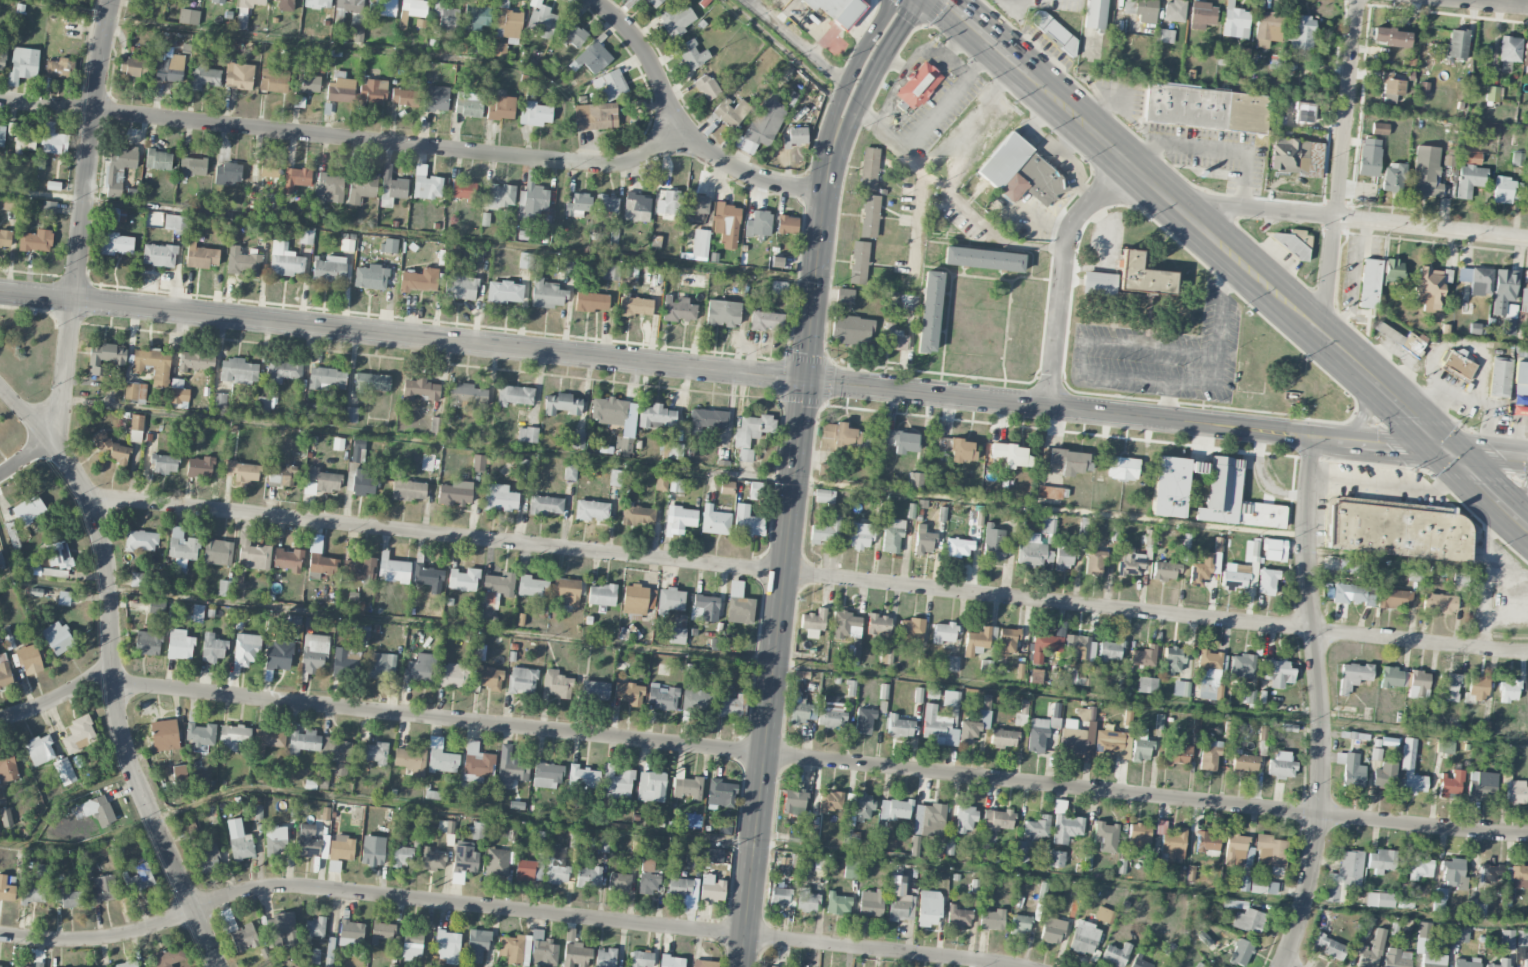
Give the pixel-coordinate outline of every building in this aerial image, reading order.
[(253,8),(253,5),(266,5),(266,0),(239,0),(239,8),(253,8)] [(279,0),(278,10),(292,12),(294,0),(275,0),(279,0)] [(303,7),(330,9),(331,0),(304,0),(303,7)] [(335,12),(362,15),(363,0),(336,0),(335,12)] [(395,17),(396,0),(369,0),(368,16),(395,17)] [(407,16),(425,18),(427,0),(402,0),(399,29),(406,30),(407,16)] [(440,17),(439,29),(457,31),(459,10),(443,8),(443,0),(433,0),(431,16),(440,17)] [(507,11),(508,0),(499,0),(495,36),(519,39),(522,12),(507,11)] [(654,10),(665,0),(645,0),(654,10)] [(684,0),(680,0),(656,17),(671,39),(698,20),(684,0)] [(816,9),(817,8),(845,31),(866,6),(859,0),(806,0),(816,9)] [(1084,27),(1105,29),(1107,0),(1087,0),(1084,27)] [(1138,23),(1155,24),(1158,0),(1136,0),(1136,4),(1124,3),(1123,13),(1139,15),(1138,23)] [(1184,22),(1185,2),(1165,0),(1164,21),(1184,22)] [(1250,11),(1233,9),(1234,0),(1226,0),(1222,37),(1248,39),(1250,11)] [(1190,30),(1204,30),(1204,25),(1215,25),(1216,4),(1191,3),(1190,30)] [(481,25),(489,27),(492,8),(473,5),(469,30),(480,32),(481,25)] [(557,15),(547,12),(549,7),(539,5),(538,11),(532,10),(527,28),(539,31),(537,37),(551,40),(557,15)] [(178,23),(198,25),(200,11),(180,8),(178,23)] [(245,30),(247,9),(238,8),(236,29),(245,30)] [(1028,21),(1069,55),(1080,43),(1039,8),(1028,21)] [(1254,47),(1268,48),(1269,40),(1281,42),(1283,14),(1258,11),(1254,47)] [(1294,16),(1293,29),(1290,29),(1289,49),(1313,51),(1314,17),(1294,16)] [(588,34),(567,20),(558,34),(579,48),(588,34)] [(364,24),(349,23),(349,32),(363,33),(364,24)] [(1372,41),(1386,41),(1386,47),(1409,48),(1410,32),(1394,32),(1394,28),(1373,27),(1372,41)] [(1157,43),(1174,43),(1174,30),(1157,29),(1157,43)] [(1468,31),(1448,29),(1445,60),(1465,62),(1468,31)] [(1499,61),(1520,62),(1521,37),(1499,37),(1499,61)] [(613,58),(595,39),(568,66),(574,72),(582,64),(594,76),(613,58)] [(688,71),(711,59),(706,49),(699,53),(692,39),(677,47),(688,71)] [(506,43),(493,43),(493,56),(506,57),(506,43)] [(39,50),(13,47),(11,73),(8,73),(6,85),(17,86),(18,77),(36,78),(39,50)] [(154,80),(182,83),(184,56),(170,54),(170,58),(157,57),(154,80)] [(47,61),(45,75),(68,77),(70,58),(59,57),(59,62),(47,61)] [(148,60),(122,57),(119,73),(146,77),(148,60)] [(894,93),(913,111),(944,79),(926,61),(894,93)] [(254,66),(227,62),(225,87),(251,90),(254,66)] [(1510,63),(1501,62),(1500,72),(1509,72),(1510,63)] [(189,64),(188,90),(204,90),(205,86),(221,86),(221,70),(208,69),(208,65),(189,64)] [(596,90),(601,88),(607,102),(629,91),(618,68),(591,81),(596,90)] [(260,92),(288,93),(289,70),(261,69),(260,92)] [(326,102),(354,103),(355,79),(345,79),(345,72),(333,71),(333,82),(327,82),(326,102)] [(1394,74),(1383,72),(1381,93),(1386,94),(1385,103),(1395,104),(1396,95),(1403,95),(1405,81),(1394,79),(1394,74)] [(721,93),(709,73),(694,82),(706,102),(721,93)] [(321,77),(300,75),(298,92),(319,94),(321,77)] [(361,103),(385,105),(387,80),(362,79),(361,103)] [(1143,122),(1266,134),(1270,96),(1147,83),(1143,122)] [(423,109),(447,112),(449,88),(426,85),(423,109)] [(1499,102),(1499,87),(1486,87),(1485,102),(1499,102)] [(418,90),(392,89),(391,105),(418,106),(418,90)] [(513,121),(515,97),(505,97),(505,92),(489,91),(486,118),(513,121)] [(733,130),(751,107),(739,98),(735,104),(725,96),(711,113),(733,130)] [(767,149),(788,109),(764,96),(743,136),(767,149)] [(482,117),(483,101),(455,100),(455,115),(482,117)] [(520,124),(551,125),(552,106),(536,106),(536,101),(521,100),(520,124)] [(1292,122),(1312,125),(1315,104),(1296,101),(1292,122)] [(617,129),(617,104),(575,105),(576,130),(617,129)] [(68,134),(54,134),(55,122),(44,121),(42,153),(67,154),(68,134)] [(1388,136),(1389,124),(1372,123),(1372,135),(1388,136)] [(22,154),(23,150),(34,150),(36,127),(24,127),(24,132),(15,132),(14,154),(22,154)] [(783,135),(783,146),(807,145),(807,127),(789,128),(789,135),(783,135)] [(976,173),(1013,203),(1023,190),(1048,209),(1070,182),(1008,133),(976,173)] [(1325,143),(1274,137),(1270,171),(1321,177),(1325,143)] [(1380,139),(1360,139),(1359,176),(1380,176),(1380,139)] [(1441,197),(1443,184),(1437,184),(1440,148),(1416,146),(1412,195),(1441,197)] [(137,169),(138,148),(110,147),(107,197),(121,198),(122,183),(115,182),(116,168),(137,169)] [(860,190),(877,191),(878,148),(862,148),(860,190)] [(1455,150),(1445,150),(1444,166),(1454,167),(1455,150)] [(172,152),(146,151),(146,169),(171,170),(172,152)] [(1464,163),(1480,164),(1480,153),(1464,152),(1464,163)] [(1523,167),(1524,153),(1512,152),(1512,166),(1523,167)] [(206,159),(180,158),(180,175),(206,176),(206,159)] [(279,178),(280,161),(261,160),(261,177),(279,178)] [(215,184),(241,185),(242,164),(216,163),(215,184)] [(380,207),(392,208),(392,198),(406,199),(407,180),(391,179),(392,164),(383,163),(380,207)] [(413,197),(441,200),(443,178),(425,176),(426,165),(416,164),(413,197)] [(1405,193),(1406,164),(1383,164),(1382,192),(1405,193)] [(1470,200),(1471,186),(1485,187),(1486,167),(1459,165),(1457,199),(1470,200)] [(311,169),(285,168),(284,194),(292,194),(293,185),(311,186),(311,169)] [(343,203),(344,177),(326,176),(326,172),(317,172),(315,199),(323,200),(323,195),(331,195),(330,203),(343,203)] [(360,197),(376,198),(377,176),(350,175),(348,205),(359,206),(360,197)] [(1492,202),(1511,204),(1514,179),(1495,177),(1492,202)] [(477,183),(453,179),(450,197),(474,201),(477,183)] [(516,187),(488,183),(485,205),(513,209),(516,187)] [(517,223),(538,224),(539,210),(548,210),(549,186),(525,185),(525,191),(519,191),(517,223)] [(675,213),(681,213),(682,191),(664,190),(663,200),(656,200),(655,214),(664,215),(664,220),(675,220),(675,213)] [(590,212),(590,194),(572,193),(572,203),(565,203),(565,218),(582,218),(583,212),(590,212)] [(876,239),(882,197),(865,194),(859,236),(876,239)] [(16,211),(16,196),(4,195),(3,211),(16,211)] [(618,213),(618,195),(597,195),(596,213),(618,213)] [(650,195),(625,195),(624,221),(649,221),(650,195)] [(708,215),(709,197),(688,195),(687,213),(708,215)] [(55,217),(57,202),(43,201),(41,216),(55,217)] [(739,205),(715,204),(713,233),(722,233),(722,249),(737,250),(739,205)] [(104,222),(126,222),(126,208),(104,208),(104,222)] [(752,221),(746,220),(744,234),(769,237),(772,212),(753,210),(752,221)] [(186,231),(187,216),(165,215),(164,229),(186,231)] [(798,216),(778,216),(777,233),(797,234),(798,216)] [(1271,236),(1301,263),(1309,254),(1279,227),(1271,236)] [(18,249),(50,253),(53,231),(36,229),(36,235),(21,233),(18,249)] [(691,255),(706,257),(710,231),(694,229),(691,255)] [(12,230),(0,230),(0,247),(11,247),(12,230)] [(299,243),(312,245),(313,232),(300,230),(299,243)] [(1305,239),(1306,230),(1290,230),(1290,238),(1305,239)] [(527,231),(518,231),(518,240),(533,241),(533,232),(527,232),(527,231)] [(100,234),(99,255),(113,255),(113,253),(133,254),(134,235),(100,234)] [(398,240),(383,238),(381,253),(396,254),(398,240)] [(186,268),(209,269),(210,265),(219,265),(219,249),(195,248),(196,240),(188,239),(186,268)] [(354,240),(342,239),(341,250),(354,251),(354,240)] [(305,257),(294,256),(294,252),(287,251),(288,242),(272,240),(269,274),(293,276),(294,272),(303,273),(305,257)] [(867,285),(869,242),(852,241),(850,284),(867,285)] [(176,267),(176,246),(144,244),(143,265),(176,267)] [(261,275),(262,255),(239,254),(239,245),(228,245),(228,274),(261,275)] [(1023,271),(1024,253),(945,247),(943,266),(1023,271)] [(1176,273),(1141,270),(1142,251),(1123,249),(1119,289),(1174,295),(1176,273)] [(531,269),(532,254),(520,254),(519,269),(531,269)] [(311,279),(343,283),(347,258),(326,255),(325,259),(314,258),(311,279)] [(771,267),(781,267),(782,258),(772,258),(771,267)] [(1359,308),(1377,309),(1380,260),(1362,259),(1359,308)] [(1401,283),(1402,260),(1381,259),(1380,282),(1401,283)] [(604,280),(619,280),(620,266),(605,265),(604,280)] [(387,267),(369,266),(369,268),(355,267),(354,288),(386,289),(387,267)] [(1415,303),(1423,304),(1422,310),(1440,312),(1443,283),(1450,284),(1452,271),(1419,267),(1415,303)] [(1493,270),(1473,267),(1470,294),(1490,296),(1493,270)] [(400,290),(436,292),(437,268),(422,268),(422,273),(401,272),(400,290)] [(1515,301),(1516,270),(1495,270),(1494,300),(1515,301)] [(935,353),(944,273),(926,271),(917,352),(935,353)] [(1117,274),(1083,272),(1082,295),(1116,297),(1117,274)] [(444,297),(475,300),(477,277),(446,274),(444,297)] [(530,306),(554,309),(554,305),(565,306),(567,291),(558,289),(558,285),(543,283),(543,278),(534,277),(530,306)] [(521,304),(523,284),(488,280),(486,300),(521,304)] [(787,295),(787,282),(772,281),(771,294),(787,295)] [(855,290),(837,288),(836,302),(853,304),(855,290)] [(608,296),(577,291),(574,309),(606,313),(608,296)] [(662,319),(695,322),(697,305),(688,304),(689,298),(674,297),(674,295),(665,294),(662,319)] [(916,310),(917,297),(899,295),(899,309),(916,310)] [(649,318),(650,299),(620,298),(619,317),(649,318)] [(741,301),(707,301),(707,326),(740,326),(741,301)] [(1502,334),(1515,335),(1517,305),(1505,304),(1502,334)] [(750,330),(782,332),(783,313),(751,312),(750,330)] [(873,319),(832,316),(831,343),(872,346),(873,319)] [(894,323),(883,322),(882,349),(907,350),(908,332),(894,331),(894,323)] [(1486,335),(1486,324),(1470,324),(1469,334),(1486,335)] [(1428,339),(1419,334),(1417,337),(1409,332),(1404,339),(1400,336),(1395,344),(1417,357),(1428,339)] [(90,346),(88,374),(106,376),(107,368),(100,367),(100,362),(125,364),(127,350),(116,349),(117,345),(100,343),(99,347),(90,346)] [(1450,348),(1441,365),(1468,379),(1477,363),(1450,348)] [(133,349),(132,367),(154,368),(153,387),(169,388),(170,351),(133,349)] [(214,370),(214,353),(180,352),(179,370),(187,371),(187,369),(214,370)] [(1512,358),(1492,357),(1490,395),(1510,396),(1512,358)] [(257,384),(258,364),(244,363),(244,359),(221,358),(220,382),(257,384)] [(282,384),(282,378),(302,379),(302,362),(267,361),(266,384),(282,384)] [(1527,384),(1527,363),(1514,362),(1514,384),(1527,384)] [(346,369),(309,369),(309,389),(320,390),(320,387),(346,387),(346,369)] [(390,375),(355,374),(354,393),(363,393),(363,390),(389,391),(390,375)] [(189,389),(182,389),(183,379),(171,379),(169,407),(188,408),(189,389)] [(403,379),(402,401),(413,401),(414,395),(426,396),(426,400),(439,401),(440,384),(425,383),(425,380),(403,379)] [(147,384),(125,383),(124,399),(146,400),(147,384)] [(486,405),(487,390),(473,389),(473,385),(450,384),(449,406),(462,407),(462,404),(486,405)] [(1527,406),(1527,385),(1514,385),(1513,405),(1527,406)] [(497,406),(505,407),(505,403),(533,404),(533,387),(497,386),(497,406)] [(582,399),(571,398),(572,394),(557,392),(556,396),(546,395),(543,415),(554,416),(555,410),(569,411),(569,414),(580,416),(582,399)] [(213,409),(227,409),(227,393),(213,393),(213,409)] [(270,398),(256,397),(255,413),(269,414),(270,398)] [(590,422),(626,425),(628,400),(592,397),(590,422)] [(677,411),(661,409),(661,404),(652,403),(652,408),(641,406),(638,425),(674,430),(677,411)] [(358,423),(358,408),(346,407),(345,423),(358,423)] [(727,429),(728,412),(691,408),(688,433),(702,434),(702,427),(727,429)] [(749,449),(750,438),(760,439),(760,432),(773,433),(774,416),(760,414),(760,418),(741,417),(740,428),(735,428),(733,448),(749,449)] [(142,442),(144,415),(131,415),(130,442),(142,442)] [(444,418),(431,417),(431,433),(444,433),(444,418)] [(822,422),(819,446),(858,450),(857,455),(868,456),(870,432),(846,430),(846,424),(822,422)] [(517,441),(537,443),(538,429),(519,426),(517,441)] [(881,442),(895,444),(894,454),(903,455),(904,451),(917,453),(919,434),(882,430),(881,442)] [(586,434),(573,433),(572,449),(585,449),(586,434)] [(632,453),(632,437),(616,436),(615,453),(632,453)] [(333,449),(343,450),(345,439),(334,438),(333,449)] [(352,462),(359,463),(360,450),(365,450),(365,440),(353,439),(352,462)] [(974,462),(975,441),(952,440),(951,461),(974,462)] [(1031,468),(1031,456),(1026,456),(1026,446),(991,444),(990,458),(1004,458),(1004,467),(1031,468)] [(731,449),(718,448),(716,465),(729,466),(731,449)] [(752,462),(753,450),(739,449),(738,461),(752,462)] [(1062,465),(1061,476),(1073,477),(1073,471),(1091,473),(1092,462),(1088,462),(1089,453),(1042,449),(1041,463),(1062,465)] [(151,471),(176,475),(179,457),(153,454),(151,471)] [(486,456),(473,455),(472,472),(485,472),(486,456)] [(1152,516),(1185,518),(1189,459),(1156,456),(1152,516)] [(1284,528),(1286,506),(1239,502),(1242,459),(1210,456),(1206,508),(1196,508),(1195,521),(1284,528)] [(187,457),(187,477),(212,478),(212,458),(187,457)] [(1108,480),(1138,480),(1138,458),(1108,458),(1108,480)] [(260,464),(226,462),(225,476),(234,476),(234,482),(249,483),(249,481),(259,481),(260,464)] [(1189,472),(1209,474),(1210,464),(1190,462),(1189,472)] [(578,466),(565,464),(564,479),(576,481),(578,466)] [(294,487),(295,467),(269,466),(268,486),(294,487)] [(318,473),(318,467),(306,466),(304,494),(315,495),(315,490),(339,492),(340,474),(318,473)] [(376,496),(377,478),(368,478),(368,470),(354,469),(352,494),(376,496)] [(623,471),(611,469),(609,485),(621,487),(623,471)] [(922,489),(923,473),(910,473),(909,488),(922,489)] [(655,490),(665,491),(666,475),(656,475),(655,490)] [(683,492),(683,480),(670,479),(669,492),(683,492)] [(439,484),(437,504),(453,506),(453,504),(470,506),(473,482),(452,480),(451,486),(439,484)] [(426,482),(392,481),(392,500),(411,501),(411,499),(425,499),(426,482)] [(733,495),(734,482),(722,481),(720,494),(733,495)] [(763,483),(751,481),(748,499),(760,501),(763,483)] [(518,493),(507,493),(508,485),(485,484),(484,510),(517,511),(518,493)] [(1037,498),(1062,500),(1063,488),(1038,486),(1037,498)] [(834,504),(835,490),(816,489),(815,502),(834,504)] [(23,526),(47,511),(36,493),(12,508),(23,526)] [(530,514),(563,514),(563,497),(530,497),(530,514)] [(608,521),(609,502),(576,501),(575,520),(608,521)] [(702,533),(730,534),(731,513),(712,512),(712,504),(703,503),(702,533)] [(1466,560),(1469,517),(1452,516),(1452,509),(1429,508),(1331,503),(1328,552),(1466,560)] [(749,504),(735,504),(735,536),(763,537),(764,517),(749,517),(749,504)] [(622,524),(655,525),(656,508),(622,507),(622,524)] [(697,508),(667,507),(665,535),(683,536),(683,526),(696,527),(697,508)] [(810,543),(837,544),(838,516),(830,516),(829,526),(811,525),(810,543)] [(883,553),(899,553),(899,538),(904,538),(905,520),(884,519),(883,553)] [(1055,534),(1055,520),(1041,519),(1041,534),(1055,534)] [(874,524),(849,523),(848,548),(873,549),(874,524)] [(1007,545),(1004,545),(1005,526),(984,525),(983,560),(1006,561),(1007,545)] [(168,557),(175,558),(174,570),(185,571),(186,559),(197,560),(199,539),(184,537),(185,528),(171,526),(168,557)] [(158,533),(126,530),(124,549),(156,553),(158,533)] [(914,553),(932,556),(935,534),(917,531),(914,553)] [(271,547),(250,545),(251,533),(241,532),(237,567),(269,570),(271,547)] [(1019,542),(1018,563),(1052,565),(1053,551),(1046,551),(1047,544),(1039,544),(1040,534),(1028,533),(1027,542),(1019,542)] [(971,558),(973,541),(947,538),(945,556),(971,558)] [(230,566),(233,542),(205,539),(203,563),(230,566)] [(1265,561),(1286,562),(1286,540),(1265,540),(1265,561)] [(49,567),(58,566),(59,568),(71,567),(68,541),(46,544),(49,567)] [(1259,541),(1245,541),(1244,562),(1258,562),(1259,541)] [(300,572),(302,551),(275,548),(273,569),(300,572)] [(408,583),(410,562),(387,560),(388,551),(381,550),(378,580),(408,583)] [(1073,550),(1056,550),(1055,570),(1072,571),(1073,550)] [(1085,574),(1102,576),(1105,552),(1088,550),(1085,574)] [(319,579),(320,575),(336,575),(337,558),(320,558),(321,551),(310,551),(308,579),(319,579)] [(1189,586),(1201,587),(1202,579),(1209,580),(1209,572),(1216,572),(1217,553),(1203,552),(1202,563),(1190,563),(1189,586)] [(342,581),(373,582),(374,559),(343,558),(342,581)] [(24,573),(67,578),(68,572),(39,568),(40,562),(38,562),(37,569),(29,568),(30,560),(26,560),(24,573)] [(1362,573),(1362,561),(1339,560),(1338,572),(1362,573)] [(1178,581),(1179,563),(1153,562),(1152,579),(1178,581)] [(1248,589),(1249,565),(1223,564),(1222,586),(1228,586),(1228,588),(1248,589)] [(443,567),(415,566),(414,585),(442,586),(443,567)] [(449,590),(477,591),(478,569),(466,569),(466,573),(457,573),(457,569),(450,568),(449,590)] [(1273,595),(1275,579),(1279,579),(1280,571),(1260,569),(1257,594),(1273,595)] [(130,587),(152,588),(153,574),(131,572),(130,587)] [(502,577),(483,575),(482,590),(486,591),(484,603),(494,604),(495,595),(512,597),(515,573),(502,572),(502,577)] [(1467,586),(1468,573),(1453,573),(1453,585),(1467,586)] [(518,596),(547,597),(548,581),(530,580),(531,575),(519,574),(518,596)] [(553,597),(560,598),(559,605),(578,607),(580,581),(554,578),(553,597)] [(218,596),(231,596),(232,581),(219,580),(218,596)] [(754,599),(741,598),(742,581),(729,581),(727,623),(753,624),(754,599)] [(1375,588),(1334,583),(1331,602),(1348,604),(1348,603),(1373,606),(1375,588)] [(615,606),(616,586),(589,584),(587,604),(615,606)] [(624,584),(622,613),(646,615),(649,587),(624,584)] [(684,612),(685,590),(659,588),(658,611),(684,612)] [(1411,591),(1378,590),(1378,608),(1411,609),(1411,591)] [(70,606),(71,592),(59,591),(58,605),(70,606)] [(1456,614),(1456,595),(1424,594),(1423,612),(1456,614)] [(719,597),(693,595),(691,620),(717,622),(719,597)] [(202,623),(204,605),(193,604),(191,621),(202,623)] [(818,639),(818,631),(825,631),(826,608),(817,608),(817,615),(801,614),(800,629),(806,629),(805,638),(818,639)] [(858,665),(862,618),(851,617),(851,612),(834,611),(832,637),(850,638),(848,664),(858,665)] [(867,635),(889,636),(890,615),(868,614),(867,635)] [(59,619),(40,632),(56,657),(75,644),(59,619)] [(900,642),(922,643),(924,620),(901,619),(900,642)] [(368,638),(369,624),(354,623),(353,637),(368,638)] [(934,623),(933,642),(956,643),(957,624),(934,623)] [(997,627),(982,626),(982,633),(965,632),(965,656),(982,656),(982,648),(989,648),(990,640),(997,640),(997,627)] [(669,644),(685,644),(686,628),(670,627),(669,644)] [(1021,629),(1000,628),(999,655),(1014,655),(1014,640),(1020,640),(1021,629)] [(194,637),(185,637),(186,630),(169,629),(167,659),(192,660),(194,637)] [(134,654),(160,655),(161,633),(136,632),(134,654)] [(214,632),(203,632),(202,662),(216,663),(216,659),(224,659),(224,650),(228,650),(229,640),(214,639),(214,632)] [(260,636),(236,633),(233,666),(248,667),(249,662),(257,662),(260,636)] [(301,673),(315,674),(315,669),(326,670),(328,636),(303,634),(301,673)] [(1062,636),(1034,634),(1031,664),(1042,665),(1043,652),(1060,654),(1062,636)] [(1074,659),(1093,661),(1096,639),(1066,636),(1063,667),(1073,668),(1074,659)] [(1122,661),(1123,642),(1099,641),(1098,660),(1122,661)] [(272,669),(289,670),(290,643),(266,642),(265,681),(272,681),(272,669)] [(43,671),(36,644),(16,649),(22,676),(43,671)] [(1156,644),(1145,644),(1145,651),(1131,651),(1130,665),(1155,666),(1156,644)] [(1180,674),(1180,664),(1184,664),(1185,648),(1165,647),(1164,674),(1180,674)] [(359,674),(360,649),(334,648),(333,673),(359,674)] [(889,664),(890,649),(881,649),(880,664),(889,664)] [(1221,652),(1199,651),(1197,674),(1199,674),(1198,699),(1218,700),(1221,652)] [(14,685),(5,653),(0,654),(0,689),(14,685)] [(395,654),(370,653),(369,678),(394,679),(395,654)] [(403,681),(432,682),(434,654),(416,653),(416,662),(404,661),(403,681)] [(1253,672),(1255,656),(1232,654),(1230,676),(1245,678),(1246,672),(1253,672)] [(960,657),(946,656),(945,671),(959,672),(960,657)] [(1263,659),(1262,679),(1270,680),(1270,688),(1284,689),(1284,682),(1294,683),(1295,669),(1287,668),(1288,660),(1263,659)] [(980,675),(991,675),(992,661),(981,660),(980,675)] [(464,665),(440,663),(438,686),(462,688),(464,665)] [(1341,664),(1339,696),(1348,697),(1349,685),(1358,685),(1358,681),(1372,681),(1373,665),(1341,664)] [(502,668),(474,667),(474,684),(488,685),(488,691),(501,692),(502,668)] [(537,669),(510,667),(508,693),(535,695),(537,669)] [(1397,667),(1381,667),(1380,687),(1407,688),(1407,672),(1397,672),(1397,667)] [(572,677),(557,676),(558,669),(546,669),(544,696),(571,698),(572,677)] [(1043,670),(1030,669),(1029,683),(1042,683),(1043,670)] [(1088,685),(1089,671),(1075,670),(1074,685),(1088,685)] [(809,679),(810,672),(795,671),(794,678),(809,679)] [(1409,697),(1429,698),(1430,672),(1410,671),(1409,697)] [(1457,687),(1464,687),(1464,675),(1440,675),(1439,701),(1457,702),(1457,687)] [(1487,700),(1488,677),(1470,676),(1469,699),(1487,700)] [(1158,678),(1139,677),(1138,693),(1157,694),(1158,678)] [(1191,683),(1174,680),(1172,695),(1189,697),(1191,683)] [(1519,702),(1519,681),(1501,680),(1500,702),(1519,702)] [(609,682),(582,681),(582,700),(609,701),(609,682)] [(613,702),(642,705),(644,685),(615,682),(613,702)] [(678,688),(659,687),(659,683),(649,683),(648,708),(677,710),(678,688)] [(961,693),(945,690),(942,706),(959,709),(961,693)] [(683,712),(710,713),(711,692),(683,691),(683,712)] [(718,716),(744,717),(745,694),(736,694),(736,698),(719,698),(718,716)] [(818,728),(843,729),(845,703),(837,703),(838,696),(824,695),(823,709),(819,709),(818,728)] [(805,699),(792,698),(791,724),(805,725),(805,720),(816,720),(817,705),(804,705),(805,699)] [(922,738),(935,739),(935,745),(957,747),(959,730),(951,729),(952,717),(937,715),(938,704),(925,703),(922,738)] [(1060,729),(1061,703),(1052,703),(1050,728),(1060,729)] [(1017,725),(1026,726),(1028,707),(1019,706),(1017,725)] [(874,709),(856,708),(855,733),(872,734),(874,709)] [(959,745),(972,746),(972,738),(979,738),(980,729),(990,729),(991,711),(978,710),(977,722),(960,721),(959,745)] [(897,714),(889,713),(887,736),(913,738),(914,721),(897,720),(897,714)] [(66,724),(71,735),(61,739),(68,754),(88,745),(87,744),(98,739),(87,715),(66,724)] [(1043,753),(1044,738),(1048,738),(1049,720),(1029,718),(1027,752),(1043,753)] [(1077,720),(1062,719),(1061,754),(1086,754),(1087,730),(1076,730),(1077,720)] [(153,751),(178,750),(177,720),(151,721),(153,751)] [(1233,722),(1226,721),(1224,736),(1232,737),(1233,722)] [(1478,733),(1489,734),(1490,721),(1478,721),(1478,733)] [(215,746),(216,724),(205,724),(205,725),(187,724),(186,739),(193,739),(192,751),(206,752),(206,745),(215,746)] [(220,750),(248,751),(249,727),(221,725),(220,750)] [(1269,742),(1271,727),(1261,726),(1259,741),(1269,742)] [(1146,729),(1135,728),(1133,761),(1149,762),(1150,749),(1154,749),(1155,741),(1146,741),(1146,729)] [(264,757),(264,747),(285,747),(285,729),(253,730),(254,757),(264,757)] [(1015,748),(1016,731),(991,730),(991,747),(1015,748)] [(1096,757),(1130,758),(1131,732),(1097,731),(1096,757)] [(320,751),(321,732),(305,732),(305,733),(290,733),(288,757),(298,757),(299,750),(320,751)] [(34,767),(55,757),(49,745),(53,743),(48,733),(23,745),(34,767)] [(347,775),(351,742),(339,741),(340,738),(323,736),(320,760),(335,761),(333,773),(347,775)] [(442,737),(430,736),(427,771),(457,773),(459,754),(441,753),(442,737)] [(1416,739),(1403,738),(1400,770),(1405,771),(1403,794),(1416,795),(1417,791),(1426,792),(1427,776),(1413,775),(1416,739)] [(478,741),(466,740),(464,775),(492,777),(493,754),(477,753),(478,741)] [(1454,754),(1454,740),(1438,740),(1437,753),(1454,754)] [(1218,771),(1219,742),(1202,741),(1201,770),(1218,771)] [(387,744),(360,743),(359,760),(377,761),(377,766),(386,766),(387,744)] [(512,760),(513,744),(500,743),(497,788),(511,789),(512,780),(527,781),(528,761),(512,760)] [(393,767),(410,768),(410,779),(424,780),(425,747),(413,746),(413,750),(395,749),(393,767)] [(1163,764),(1190,765),(1191,748),(1164,746),(1163,764)] [(1295,778),(1296,761),(1291,761),(1291,752),(1275,751),(1275,759),(1268,759),(1268,777),(1295,778)] [(17,781),(14,753),(0,754),(0,783),(17,781)] [(1343,788),(1364,789),(1365,766),(1358,766),(1359,754),(1336,753),(1335,764),(1344,764),(1343,788)] [(1233,772),(1258,772),(1259,755),(1233,755),(1233,772)] [(53,762),(62,786),(76,781),(67,757),(53,762)] [(562,787),(563,763),(534,762),(533,787),(562,787)] [(1373,769),(1372,787),(1395,788),(1397,763),(1381,762),(1381,769),(1373,769)] [(617,764),(606,764),(604,797),(631,799),(633,770),(617,769),(617,764)] [(173,783),(187,782),(186,765),(172,766),(173,783)] [(569,787),(598,787),(599,767),(570,767),(569,787)] [(1440,776),(1439,798),(1461,799),(1462,770),(1452,770),(1452,776),(1440,776)] [(318,786),(326,787),(329,773),(321,772),(318,786)] [(664,802),(665,773),(639,772),(638,801),(664,802)] [(1495,801),(1496,773),(1469,772),(1468,800),(1495,801)] [(1506,804),(1526,804),(1527,781),(1511,781),(1511,774),(1501,774),(1501,788),(1506,788),(1506,804)] [(702,779),(674,777),(673,797),(701,799),(702,779)] [(707,807),(734,808),(735,784),(720,783),(720,779),(708,778),(707,807)] [(782,814),(804,815),(806,791),(785,789),(782,814)] [(843,792),(820,791),(819,811),(842,812),(843,792)] [(846,794),(845,826),(854,826),(854,820),(870,821),(870,810),(874,811),(875,795),(846,794)] [(94,814),(99,828),(115,823),(106,795),(80,803),(85,817),(94,814)] [(910,821),(911,802),(881,799),(879,818),(910,821)] [(915,803),(914,836),(944,838),(946,805),(915,803)] [(957,806),(957,831),(977,831),(977,806),(957,806)] [(9,807),(0,809),(0,813),(3,828),(13,826),(9,807)] [(1013,811),(984,810),(983,830),(1012,831),(1013,811)] [(1025,821),(1024,836),(1048,837),(1050,815),(1039,814),(1039,822),(1025,821)] [(1084,817),(1054,816),(1053,844),(1067,845),(1068,835),(1083,836),(1084,817)] [(1159,859),(1183,861),(1186,828),(1178,827),(1177,835),(1164,834),(1166,821),(1157,820),(1156,834),(1162,835),(1159,859)] [(438,833),(454,834),(454,821),(438,821),(438,833)] [(1099,852),(1116,853),(1117,824),(1095,823),(1094,842),(1100,842),(1099,852)] [(321,840),(313,840),(314,824),(299,824),(297,856),(320,857),(321,840)] [(1149,846),(1150,825),(1129,824),(1128,850),(1140,851),(1140,846),(1149,846)] [(266,854),(286,853),(285,826),(265,827),(266,854)] [(473,831),(472,839),(484,840),(485,832),(473,831)] [(884,848),(885,833),(878,832),(877,847),(884,848)] [(1195,850),(1218,853),(1220,834),(1197,832),(1195,850)] [(255,857),(251,834),(229,838),(233,861),(255,857)] [(1244,866),(1246,836),(1226,834),(1225,865),(1244,866)] [(1272,835),(1257,834),(1256,864),(1269,865),(1269,867),(1286,868),(1288,841),(1272,840),(1272,835)] [(330,860),(354,860),(354,837),(331,836),(330,860)] [(608,853),(610,837),(601,836),(599,852),(608,853)] [(1015,863),(1027,863),(1028,841),(1016,841),(1015,863)] [(214,843),(193,850),(200,875),(222,868),(214,843)] [(394,843),(391,865),(411,868),(414,846),(394,843)] [(452,884),(463,885),(464,871),(477,872),(479,852),(473,852),(473,844),(455,843),(452,884)] [(383,864),(384,848),(362,846),(361,863),(383,864)] [(430,847),(422,846),(421,870),(436,871),(436,868),(445,869),(445,852),(430,851),(430,847)] [(565,866),(566,847),(547,846),(545,883),(568,885),(569,867),(565,866)] [(722,864),(724,850),(705,848),(704,862),(722,864)] [(509,850),(487,849),(486,876),(508,877),(509,850)] [(1383,876),(1383,870),(1394,871),(1396,852),(1369,850),(1367,868),(1375,869),(1374,875),(1383,876)] [(1064,867),(1065,851),(1049,851),(1048,866),(1064,867)] [(1338,902),(1339,888),(1360,890),(1363,852),(1340,851),(1339,874),(1327,873),(1325,901),(1338,902)] [(698,867),(699,855),(686,855),(686,867),(698,867)] [(1433,858),(1410,857),(1409,881),(1417,881),(1417,877),(1432,878),(1433,858)] [(638,892),(658,894),(660,874),(658,874),(660,860),(642,858),(638,892)] [(1466,859),(1449,858),(1449,861),(1444,861),(1442,888),(1464,889),(1466,859)] [(535,861),(516,860),(516,881),(534,881),(535,861)] [(130,894),(155,883),(145,861),(133,867),(135,873),(123,879),(130,894)] [(857,879),(858,861),(845,861),(844,879),(857,879)] [(535,881),(541,882),(543,863),(536,862),(535,881)] [(1479,882),(1495,883),(1496,875),(1502,876),(1503,866),(1480,864),(1479,882)] [(1527,888),(1527,866),(1511,865),(1510,887),(1527,888)] [(576,887),(600,888),(601,869),(577,867),(576,887)] [(608,890),(629,893),(631,875),(610,872),(608,890)] [(0,874),(0,901),(15,902),(16,886),(6,885),(7,875),(0,874)] [(700,901),(724,901),(725,881),(714,881),(714,874),(701,874),(700,901)] [(92,903),(116,900),(113,875),(93,877),(94,889),(91,890),(92,903)] [(691,897),(692,878),(669,876),(668,897),(691,897)] [(888,920),(914,921),(915,896),(904,896),(905,876),(891,876),(888,920)] [(1277,894),(1278,882),(1267,882),(1267,876),(1251,876),(1251,893),(1277,894)] [(796,911),(819,912),(820,894),(808,894),(809,888),(797,887),(796,911)] [(81,907),(82,892),(62,891),(62,888),(55,888),(54,906),(81,907)] [(790,906),(790,889),(771,888),(771,906),(790,906)] [(1433,911),(1445,912),(1446,888),(1434,888),(1433,911)] [(859,916),(883,917),(884,891),(860,891),(859,916)] [(940,926),(941,892),(919,891),(918,926),(940,926)] [(1478,892),(1470,892),(1469,903),(1478,903),(1478,892)] [(1366,906),(1394,907),(1394,894),(1367,893),(1366,906)] [(851,895),(827,894),(827,913),(850,914),(851,895)] [(1414,897),(1398,895),(1397,907),(1413,909),(1414,897)] [(1486,904),(1468,903),(1467,916),(1485,917),(1486,904)] [(1115,912),(1098,907),(1095,919),(1111,924),(1115,912)] [(947,927),(971,928),(972,909),(948,908),(947,927)] [(1259,934),(1265,914),(1246,908),(1244,914),(1236,912),(1232,927),(1259,934)] [(1004,911),(980,910),(979,930),(1003,931),(1004,911)] [(267,915),(268,938),(286,937),(286,941),(294,941),(293,914),(267,915)] [(1010,933),(1029,934),(1031,916),(1012,915),(1010,933)] [(1375,919),(1369,916),(1359,936),(1366,939),(1375,919)] [(1061,945),(1066,921),(1045,917),(1040,940),(1061,945)] [(252,923),(237,928),(233,918),(220,923),(224,935),(229,933),(236,952),(250,947),(251,948),(259,945),(252,923)] [(325,919),(306,918),(305,936),(324,937),(325,919)] [(363,922),(340,921),(340,945),(363,946),(363,922)] [(1092,957),(1101,928),(1077,921),(1068,950),(1092,957)] [(371,940),(394,941),(395,923),(372,922),(371,940)] [(1422,954),(1421,966),(1444,966),(1444,955),(1430,954),(1432,923),(1418,922),(1416,953),(1422,954)] [(1468,943),(1469,927),(1453,926),(1452,942),(1468,943)] [(423,929),(404,928),(402,957),(422,957),(423,929)] [(573,965),(589,966),(591,949),(582,948),(582,943),(574,942),(575,929),(566,928),(563,966),(573,966),(573,965)] [(1385,930),(1375,928),(1371,947),(1360,945),(1356,966),(1359,966),(1378,966),(1385,930)] [(542,943),(543,930),(533,929),(531,965),(557,966),(558,944),(542,943)] [(490,931),(468,930),(467,963),(482,964),(483,950),(489,951),(490,931)] [(1501,949),(1514,950),(1514,931),(1502,930),(1501,949)] [(1527,949),(1527,931),(1517,930),(1516,949),(1527,949)] [(445,965),(458,965),(460,933),(436,931),(435,950),(446,951),(445,965)] [(1321,953),(1341,962),(1348,947),(1317,933),(1312,943),(1323,948),(1321,953)] [(507,963),(522,964),(522,956),(529,957),(531,936),(515,935),(515,938),(499,937),(498,956),(507,957),(507,963)] [(1237,939),(1229,961),(1244,966),(1245,966),(1253,945),(1237,939)] [(1132,945),(1124,942),(1120,950),(1107,945),(1100,960),(1118,966),(1123,966),(1132,945)] [(171,964),(185,960),(182,946),(154,953),(157,966),(172,966),(171,964)] [(594,966),(614,966),(617,949),(607,948),(607,951),(596,950),(594,966)] [(1412,952),(1386,948),(1383,966),(1410,966),(1412,952)] [(633,950),(630,966),(639,966),(642,966),(652,966),(654,953),(633,950)] [(660,955),(659,966),(684,966),(685,958),(660,955)] [(1134,957),(1130,966),(1150,966),(1152,964),(1134,957)] [(1478,958),(1471,958),(1471,960),(1454,960),(1453,966),(1477,966),(1478,958)] [(1510,958),(1499,958),(1499,965),(1485,964),(1485,966),(1510,966),(1510,958)]
